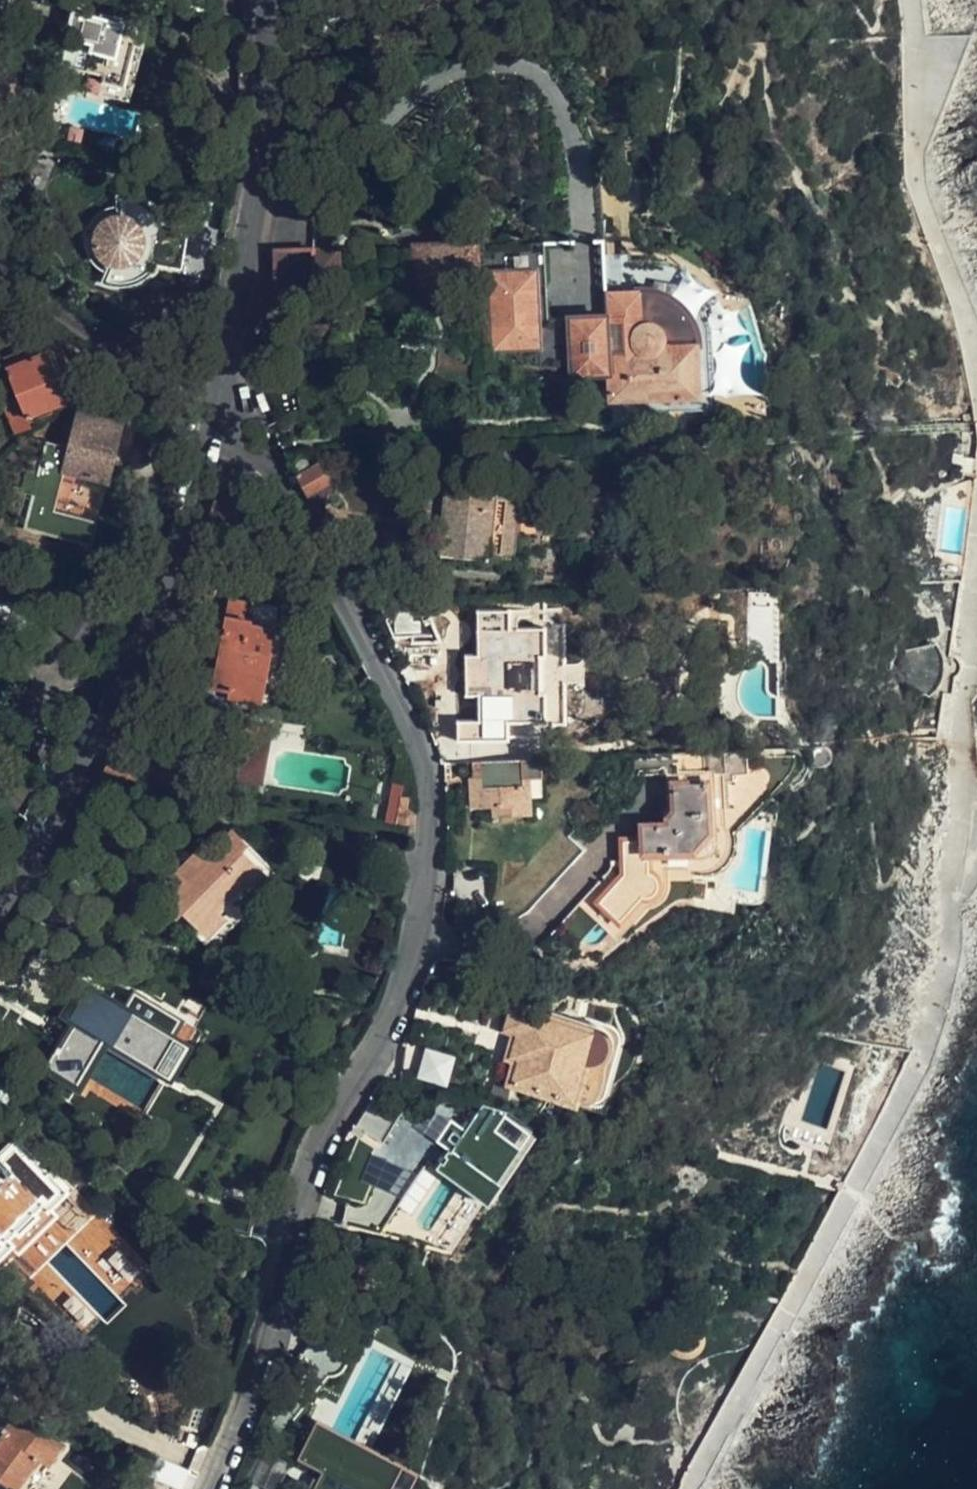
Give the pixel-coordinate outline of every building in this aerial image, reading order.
[(141,49),(147,24),(74,5),(66,33),(92,40),(85,67),(104,72),(100,88),(121,94),(127,70),(132,54),(133,47),(141,49)] [(140,56),(141,49),(133,47),(132,54),(140,56)] [(129,96),(135,73),(127,70),(121,94),(129,96)] [(120,211),(122,237),(111,260),(103,278),(110,281),(118,283),(128,282),(141,279),(148,275),(154,270),(161,262),(181,265),(187,228),(167,225),(160,211),(149,199),(134,192),(126,191),(119,191),(120,211)] [(111,260),(122,237),(120,211),(111,213),(104,218),(101,222),(97,230),(96,239),(98,248),(104,255),(111,260)] [(548,315),(546,239),(536,239),(536,246),(539,326),(571,324),(570,314),(548,315)] [(273,246),(274,284),(339,284),(339,245),(273,246)] [(479,272),(479,284),(490,283),(493,346),(541,344),(541,363),(573,361),(573,371),(607,370),(604,312),(570,314),(571,324),(539,326),(536,246),(489,247),(490,271),(479,272)] [(646,259),(626,259),(626,249),(605,250),(607,289),(610,289),(611,312),(604,312),(607,370),(609,398),(709,393),(705,329),(698,309),(711,299),(710,297),(704,290),(693,279),(685,273),(676,267),(661,261),(646,259)] [(18,395),(26,414),(67,398),(47,348),(41,350),(38,341),(4,354),(8,363),(5,364),(18,395)] [(111,386),(107,403),(124,407),(128,391),(111,386)] [(30,425),(26,414),(18,395),(2,401),(13,431),(30,425)] [(139,416),(79,401),(68,442),(47,436),(24,524),(92,542),(98,518),(56,506),(64,469),(108,479),(119,438),(133,441),(139,416)] [(951,458),(961,459),(961,455),(962,455),(962,452),(953,450),(951,458)] [(961,455),(961,459),(960,463),(972,465),(973,456),(962,455),(961,455)] [(324,457),(319,460),(328,477),(334,488),(336,479),(324,457)] [(319,460),(296,471),(308,494),(325,496),(328,477),(319,460)] [(441,532),(439,552),(513,558),(520,475),(480,471),(479,487),(450,485),(451,473),(425,471),(421,517),(442,519),(441,532)] [(229,493),(220,489),(209,519),(219,523),(218,531),(227,532),(227,539),(249,540),(250,525),(258,525),(277,515),(264,489),(252,495),(252,492),(230,491),(229,493)] [(420,530),(441,532),(442,519),(421,517),(420,530)] [(0,565),(0,588),(2,589),(12,574),(0,565)] [(750,591),(751,631),(779,631),(778,590),(750,591)] [(232,615),(236,595),(231,594),(227,610),(225,610),(224,613),(232,615)] [(257,599),(236,595),(232,615),(224,613),(223,615),(221,627),(229,629),(220,672),(236,676),(233,693),(264,699),(270,670),(278,628),(279,625),(253,619),(257,599)] [(279,625),(280,622),(273,621),(277,603),(257,599),(253,619),(279,625)] [(416,600),(380,602),(392,635),(412,634),(415,640),(441,639),(433,620),(427,621),(418,600),(416,600)] [(508,737),(508,735),(508,719),(547,719),(547,692),(540,692),(540,655),(546,655),(545,624),(512,624),(511,607),(481,607),(481,654),(466,654),(466,696),(479,696),(479,720),(457,719),(458,738),(508,737)] [(221,627),(223,615),(217,614),(215,624),(213,624),(208,652),(218,654),(215,670),(212,670),(207,698),(231,703),(233,693),(236,676),(220,672),(229,629),(221,627)] [(547,692),(547,719),(566,717),(565,624),(545,624),(546,655),(540,655),(540,692),(547,692)] [(286,630),(278,628),(270,670),(277,671),(286,630)] [(932,651),(904,666),(907,698),(938,704),(942,683),(939,664),(932,651)] [(508,735),(547,735),(547,719),(508,719),(508,735)] [(8,761),(14,753),(0,742),(0,755),(8,761)] [(749,769),(749,746),(642,751),(643,772),(674,771),(675,804),(686,804),(686,818),(679,825),(644,828),(645,843),(645,852),(695,849),(702,853),(711,852),(715,846),(715,838),(714,835),(710,830),(709,806),(729,805),(728,777),(734,776),(734,769),(749,769)] [(267,754),(242,749),(237,779),(253,782),(262,783),(267,754)] [(542,756),(473,759),(475,776),(470,777),(473,805),(495,804),(521,803),(521,794),(530,794),(530,772),(542,771),(542,756)] [(253,782),(237,779),(235,787),(252,790),(253,782)] [(409,794),(401,793),(397,822),(403,823),(411,823),(415,815),(414,809),(408,804),(409,794)] [(521,803),(495,804),(495,814),(531,812),(530,794),(521,794),(521,803)] [(646,871),(669,870),(688,868),(694,872),(706,874),(714,873),(721,870),(727,865),(734,856),(736,847),(735,839),(730,828),(729,805),(709,806),(710,830),(714,835),(715,838),(715,846),(711,852),(702,853),(695,849),(645,852),(645,843),(626,844),(626,860),(645,860),(646,871)] [(746,828),(765,830),(766,820),(747,819),(746,828)] [(218,843),(208,834),(162,885),(170,893),(163,900),(208,942),(228,921),(233,926),(261,898),(256,892),(278,869),(233,827),(218,843)] [(646,871),(645,860),(626,860),(627,877),(604,902),(623,919),(639,901),(647,902),(659,900),(666,896),(668,892),(669,886),(669,870),(646,871)] [(696,882),(694,895),(707,896),(709,884),(696,882)] [(57,1027),(27,1079),(67,1102),(97,1050),(160,1086),(185,1043),(195,1026),(139,993),(129,1011),(69,976),(44,1019),(57,1027)] [(527,1010),(532,987),(514,982),(508,1005),(527,1010)] [(527,1010),(508,1005),(503,1025),(514,1028),(529,1032),(523,1054),(518,1052),(511,1077),(578,1095),(588,1056),(592,1056),(598,1055),(605,1050),(607,1047),(608,1040),(607,1032),(603,1028),(596,1024),(591,1024),(534,1008),(533,1012),(527,1010)] [(508,1050),(518,1052),(523,1054),(529,1032),(514,1028),(508,1050)] [(160,1086),(173,1094),(198,1051),(185,1043),(160,1086)] [(424,1046),(420,1077),(450,1081),(454,1050),(424,1046)] [(592,1056),(588,1056),(578,1095),(581,1096),(590,1094),(594,1093),(597,1088),(598,1055),(592,1056)] [(512,1104),(492,1099),(483,1113),(481,1111),(460,1142),(458,1140),(442,1163),(493,1198),(509,1175),(504,1172),(537,1124),(511,1106),(512,1104)] [(784,1144),(813,1155),(822,1157),(828,1138),(790,1126),(784,1144)] [(335,1196),(360,1201),(369,1180),(363,1177),(374,1149),(355,1142),(335,1196)] [(95,1331),(123,1306),(67,1245),(39,1271),(95,1331)] [(23,1408),(0,1441),(0,1476),(1,1477),(0,1479),(0,1488),(36,1488),(41,1481),(47,1481),(51,1475),(51,1466),(68,1441),(23,1408)] [(419,1485),(346,1444),(353,1431),(327,1416),(307,1452),(332,1465),(328,1472),(334,1475),(326,1488),(417,1488),(419,1485)] [(153,1468),(185,1482),(191,1467),(159,1453),(153,1465),(153,1468)] [(185,1482),(153,1468),(154,1470),(144,1488),(182,1488),(185,1482)]
